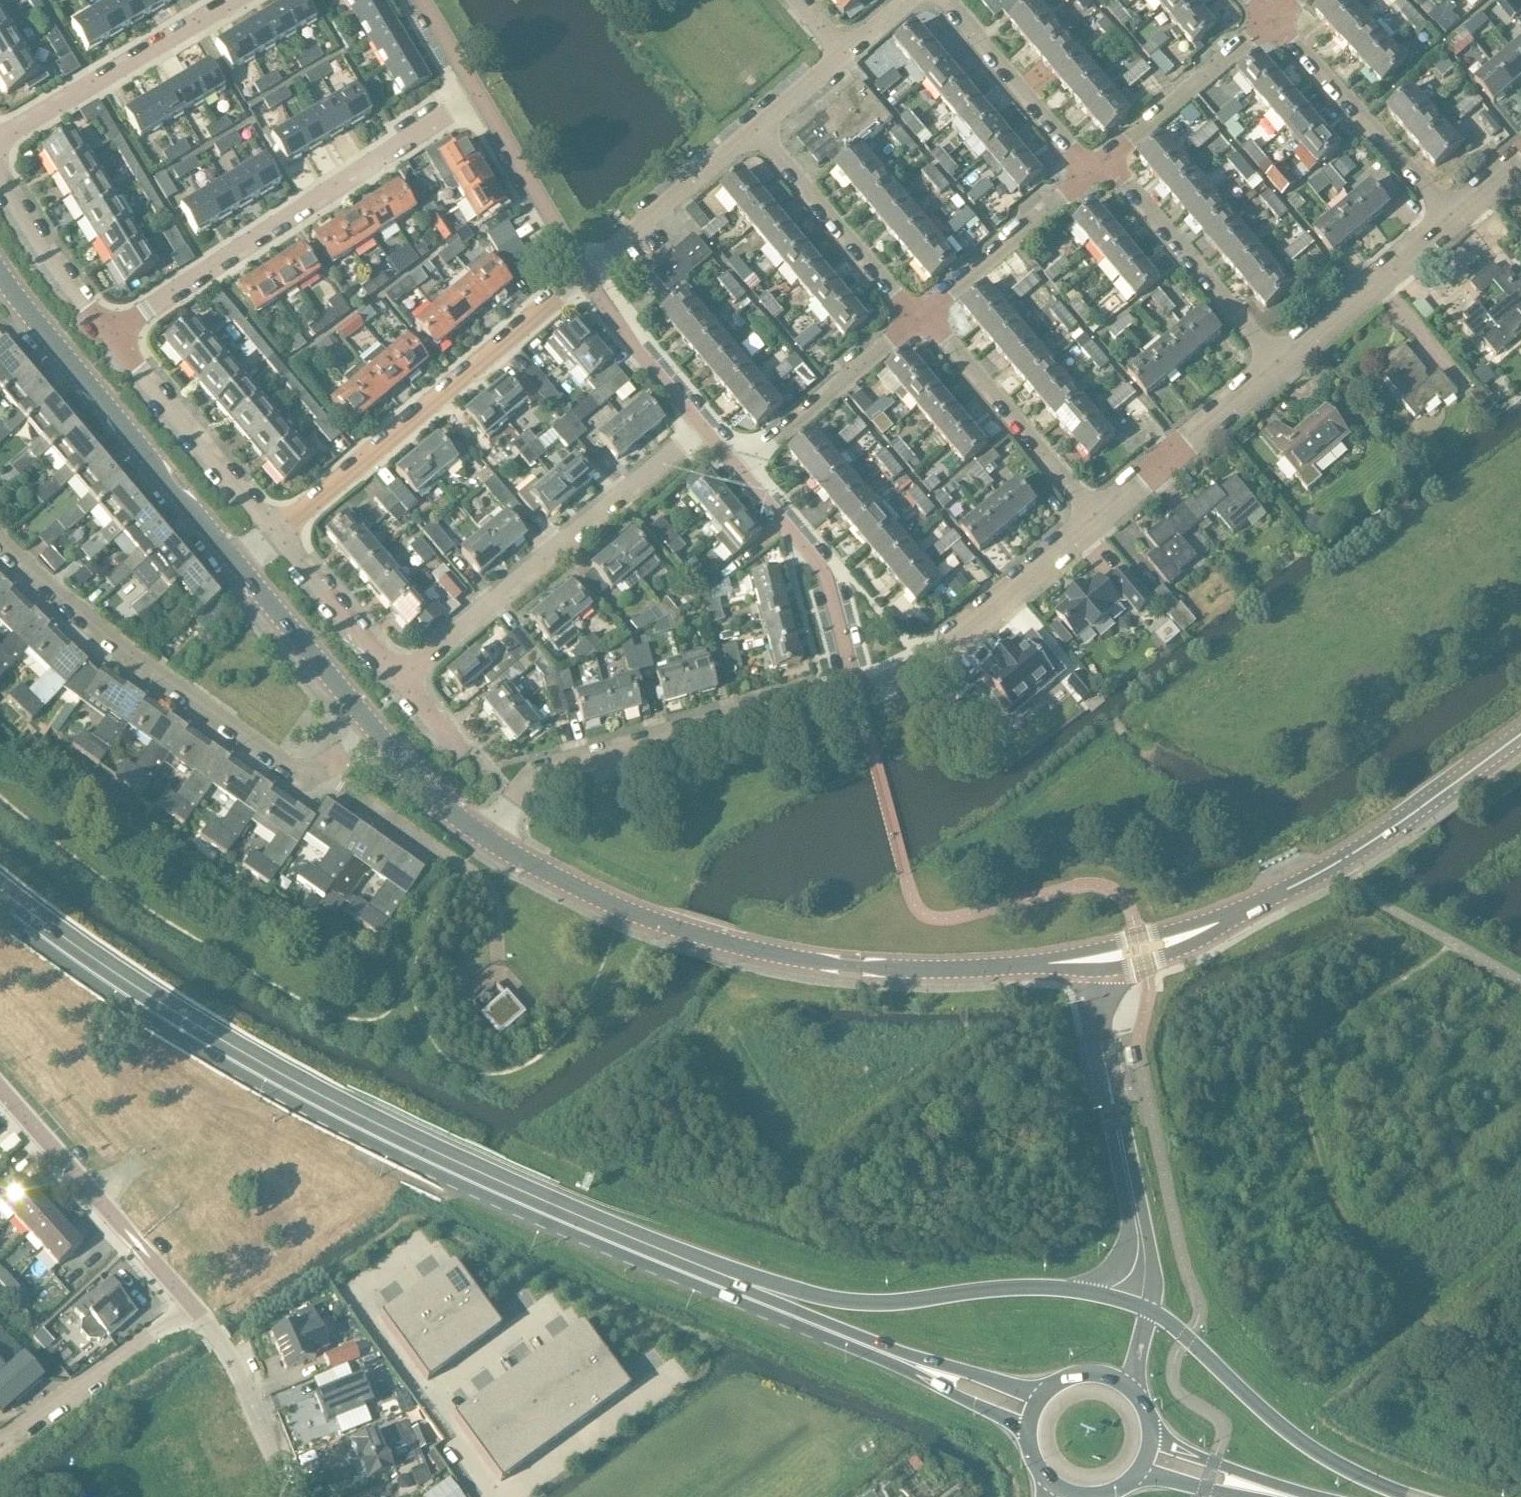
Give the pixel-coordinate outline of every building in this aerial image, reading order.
[(44,10),(38,0),(26,0),(36,15),(44,10)] [(129,26),(114,0),(113,0),(93,12),(108,38),(129,26)] [(150,13),(141,0),(114,0),(129,26),(150,13)] [(171,1),(170,0),(141,0),(150,13),(171,1)] [(314,21),(302,0),(292,0),(278,8),(293,34),(314,21)] [(394,24),(380,0),(370,0),(351,11),(351,12),(343,17),(346,22),(354,17),(367,39),(367,40),(394,24)] [(370,0),(344,0),(351,11),(370,0)] [(844,16),(863,0),(831,0),(844,16)] [(980,0),(996,18),(1002,13),(1010,22),(1035,0),(980,0)] [(1025,41),(1051,19),(1035,0),(1010,22),(1025,41)] [(1093,4),(1090,0),(1075,0),(1074,0),(1083,11),(1093,4)] [(1170,0),(1151,0),(1159,9),(1170,0)] [(1198,8),(1190,0),(1170,0),(1159,9),(1175,28),(1198,8)] [(1354,8),(1347,0),(1326,0),(1313,12),(1330,31),(1354,8)] [(1437,9),(1428,0),(1427,0),(1419,7),(1428,17),(1437,9)] [(1437,9),(1447,0),(1428,0),(1437,9)] [(1510,5),(1509,4),(1506,0),(1496,0),(1493,3),(1501,12),(1510,5)] [(1114,18),(1123,11),(1116,1),(1106,8),(1114,18)] [(1509,21),(1518,14),(1510,5),(1501,12),(1509,21)] [(1409,25),(1419,16),(1409,6),(1400,14),(1409,25)] [(272,46),(293,34),(278,8),(257,21),(272,46)] [(1196,41),(1213,27),(1198,8),(1175,28),(1176,29),(1171,33),(1177,40),(1181,36),(1190,46),(1196,41)] [(1347,49),(1371,26),(1354,8),(1330,31),(1347,49)] [(1437,27),(1446,19),(1437,9),(1428,17),(1437,27)] [(49,38),(57,32),(44,10),(36,15),(49,38)] [(1122,28),(1131,21),(1123,11),(1114,18),(1122,28)] [(87,50),(108,38),(93,12),(72,24),(87,50)] [(1419,35),(1428,27),(1419,16),(1409,25),(1419,35)] [(9,32),(0,17),(0,37),(9,32)] [(1041,59),(1067,38),(1051,19),(1025,41),(1041,59)] [(1106,38),(1115,30),(1106,19),(1097,27),(1106,38)] [(336,20),(332,23),(348,50),(353,47),(336,20)] [(1470,37),(1480,29),(1473,20),(1463,28),(1470,37)] [(251,59),(272,46),(257,21),(236,33),(251,59)] [(384,68),(411,52),(394,24),(367,40),(367,39),(360,44),(363,50),(371,45),(384,68)] [(910,63),(932,44),(917,26),(895,45),(910,63)] [(1364,67),(1388,44),(1371,26),(1347,49),(1364,67)] [(1460,45),(1470,37),(1463,28),(1453,37),(1460,45)] [(1115,49),(1124,41),(1115,30),(1106,38),(1115,49)] [(23,54),(9,32),(0,37),(0,68),(23,54)] [(80,69),(71,55),(57,32),(49,38),(46,40),(60,62),(56,65),(64,79),(80,69)] [(231,71),(251,59),(236,33),(216,46),(231,71)] [(1158,52),(1169,42),(1161,33),(1150,43),(1158,52)] [(1057,78),(1082,57),(1067,38),(1041,59),(1057,78)] [(1196,41),(1190,46),(1195,52),(1201,47),(1196,41)] [(1510,50),(1520,63),(1520,41),(1510,50)] [(1173,69),(1158,52),(1150,43),(1142,50),(1165,77),(1173,69)] [(926,81),(947,63),(932,44),(910,63),(926,81)] [(1380,85),(1405,63),(1388,44),(1364,67),(1380,85)] [(311,63),(322,56),(317,48),(306,55),(311,63)] [(1520,79),(1520,63),(1510,50),(1492,66),(1511,88),(1520,79)] [(401,96),(428,80),(411,52),(384,68),(401,96)] [(34,73),(23,54),(0,68),(0,84),(6,94),(23,84),(27,90),(46,78),(40,69),(34,73)] [(300,69),(311,63),(306,55),(295,61),(300,69)] [(1251,93),(1274,74),(1258,56),(1252,61),(1250,58),(1233,72),(1251,93)] [(1073,97),(1098,76),(1082,57),(1057,78),(1073,97)] [(1443,79),(1454,70),(1445,61),(1435,69),(1443,79)] [(1140,81),(1151,72),(1143,62),(1132,71),(1140,81)] [(941,100),(963,81),(947,63),(926,81),(941,100)] [(203,102),(224,89),(209,64),(188,76),(203,102)] [(321,80),(332,73),(326,64),(315,70),(321,80)] [(1493,104),(1511,88),(1492,66),(1474,81),(1493,104)] [(310,87),(321,80),(315,70),(304,77),(310,87)] [(891,89),(901,80),(893,71),(883,80),(891,89)] [(1129,90),(1140,81),(1132,71),(1121,80),(1129,90)] [(281,82),(280,81),(275,73),(264,79),(270,89),(281,82)] [(378,85),(372,74),(365,78),(372,89),(378,85)] [(1267,112),(1289,93),(1274,74),(1251,93),(1267,112)] [(182,114),(203,102),(188,76),(166,89),(182,114)] [(1089,116),(1114,95),(1098,76),(1073,97),(1089,116)] [(264,79),(253,86),(259,95),(270,89),(264,79)] [(881,97),(891,89),(883,80),(873,88),(881,97)] [(957,118),(978,99),(963,81),(941,100),(957,118)] [(862,147),(891,122),(859,83),(839,100),(841,103),(826,117),(830,123),(821,130),(838,150),(844,146),(851,154),(861,146),(862,147)] [(348,127),(369,114),(354,88),(333,101),(348,127)] [(160,127),(182,114),(166,89),(145,101),(160,127)] [(280,105),(291,98),(285,89),(274,95),(280,105)] [(1402,129),(1427,108),(1411,89),(1385,110),(1402,129)] [(1283,130),(1305,111),(1289,93),(1267,112),(1283,130)] [(1471,112),(1482,103),(1474,94),(1463,103),(1471,112)] [(269,112),(280,105),(274,95),(263,102),(269,112)] [(1105,135),(1130,113),(1114,95),(1089,116),(1105,135)] [(892,96),(885,102),(892,110),(899,105),(892,96)] [(972,136),(994,118),(978,99),(957,118),(972,136)] [(119,136),(106,114),(98,101),(87,108),(95,120),(108,143),(111,141),(111,140),(119,136)] [(139,139),(160,127),(145,101),(124,114),(139,139)] [(328,139),(348,127),(333,101),(312,113),(328,139)] [(1235,101),(1231,105),(1224,111),(1230,118),(1232,120),(1243,111),(1241,109),(1235,101)] [(1460,121),(1471,112),(1463,103),(1452,112),(1460,121)] [(1418,148),(1443,127),(1427,108),(1402,129),(1418,148)] [(908,129),(917,121),(908,111),(899,119),(908,129)] [(1224,111),(1215,118),(1221,125),(1223,128),(1232,120),(1230,118),(1224,111)] [(1298,148),(1321,129),(1305,111),(1283,130),(1298,148)] [(1495,137),(1501,132),(1485,112),(1478,118),(1495,137)] [(307,152),(328,139),(312,113),(291,125),(307,152)] [(821,130),(830,123),(826,117),(798,140),(819,165),(827,159),(835,168),(851,154),(844,146),(838,150),(821,130)] [(232,127),(231,126),(226,118),(215,124),(221,134),(232,127)] [(988,155),(1009,136),(994,118),(972,136),(988,155)] [(917,139),(925,131),(917,121),(908,129),(917,139)] [(210,140),(221,134),(215,124),(204,131),(210,140)] [(1208,142),(1218,133),(1210,124),(1200,133),(1208,142)] [(286,164),(307,152),(291,125),(270,138),(286,164)] [(1434,167),(1460,146),(1443,127),(1418,148),(1434,167)] [(899,147),(908,139),(899,128),(890,136),(899,147)] [(1298,148),(1290,155),(1306,174),(1336,147),(1321,129),(1298,148)] [(87,144),(82,147),(73,132),(42,150),(56,174),(87,155),(87,154),(91,152),(87,144)] [(230,150),(241,143),(235,133),(224,140),(230,150)] [(1197,151),(1208,142),(1200,133),(1189,142),(1197,151)] [(124,163),(132,158),(119,136),(111,140),(111,141),(124,163)] [(1003,173),(1024,154),(1009,136),(988,155),(1003,173)] [(1154,178),(1179,156),(1163,137),(1138,159),(1154,178)] [(438,158),(429,164),(441,185),(451,179),(477,163),(465,143),(455,149),(449,139),(433,149),(438,158)] [(909,158),(918,150),(908,139),(899,147),(909,158)] [(219,156),(230,150),(224,140),(213,147),(219,156)] [(190,152),(189,150),(184,142),(173,149),(179,158),(190,152)] [(1251,160),(1260,152),(1251,142),(1242,150),(1251,160)] [(1468,154),(1473,148),(1467,142),(1461,147),(1468,154)] [(876,165),(862,147),(861,146),(851,154),(835,168),(851,187),(876,165)] [(940,165),(948,158),(940,148),(931,155),(940,165)] [(168,165),(179,158),(173,149),(162,155),(168,165)] [(1259,169),(1267,161),(1260,152),(1251,160),(1259,169)] [(1018,191),(1040,173),(1024,154),(1003,173),(1018,191)] [(1236,173),(1245,165),(1236,154),(1227,163),(1236,173)] [(70,196),(101,177),(87,155),(56,174),(70,196)] [(1170,197),(1195,175),(1179,156),(1154,178),(1170,197)] [(137,185),(145,180),(132,158),(124,163),(137,185)] [(188,175),(199,168),(193,158),(182,165),(188,175)] [(258,197),(279,185),(264,158),(243,170),(258,197)] [(948,175),(957,168),(948,158),(940,165),(948,175)] [(1346,158),(1334,168),(1344,179),(1355,170),(1346,158)] [(1267,161),(1259,169),(1264,175),(1265,176),(1274,169),(1267,161)] [(1274,169),(1265,176),(1275,188),(1281,195),(1292,186),(1295,184),(1286,173),(1289,170),(1282,162),(1274,169)] [(485,173),(484,174),(477,163),(451,179),(463,200),(489,184),(490,185),(491,184),(485,173)] [(177,181),(188,175),(182,165),(171,171),(177,181)] [(410,168),(408,165),(398,170),(404,179),(410,168)] [(867,206),(892,184),(876,165),(851,187),(867,206)] [(1252,192),(1261,184),(1245,165),(1236,173),(1252,192)] [(1327,182),(1336,174),(1328,165),(1319,173),(1327,182)] [(932,185),(941,177),(932,167),(923,174),(932,185)] [(238,209),(258,197),(243,170),(222,183),(238,209)] [(737,209),(759,190),(744,172),(721,191),(737,209)] [(1338,195),(1347,187),(1336,174),(1327,182),(1338,195)] [(1186,216),(1211,194),(1195,175),(1170,197),(1186,216)] [(83,218),(114,199),(101,177),(70,196),(83,218)] [(940,195),(950,187),(941,177),(932,185),(940,195)] [(167,202),(175,197),(165,178),(156,184),(167,202)] [(151,208),(159,203),(145,180),(137,185),(151,208)] [(983,196),(993,188),(986,180),(976,188),(983,196)] [(416,200),(426,193),(418,182),(409,188),(416,200)] [(217,222),(238,209),(222,183),(201,195),(217,222)] [(503,207),(490,185),(489,184),(463,200),(476,222),(503,207)] [(882,225),(908,203),(892,184),(867,206),(882,225)] [(392,224),(413,211),(396,185),(375,199),(392,224)] [(1369,223),(1388,207),(1369,185),(1350,201),(1369,223)] [(974,205),(983,196),(976,188),(967,197),(974,205)] [(752,228),(775,209),(759,190),(737,209),(752,228)] [(1269,210),(1278,203),(1269,192),(1260,200),(1269,210)] [(1202,235),(1227,213),(1211,194),(1186,216),(1202,235)] [(196,234),(217,222),(201,195),(180,208),(196,234)] [(1296,212),(1305,205),(1296,195),(1287,202),(1296,212)] [(97,241),(128,222),(114,199),(83,218),(97,241)] [(372,238),(392,224),(375,199),(355,212),(372,238)] [(1350,239),(1369,223),(1350,201),(1331,217),(1350,239)] [(164,230),(172,226),(159,203),(151,208),(164,230)] [(898,244),(924,222),(908,203),(882,225),(898,244)] [(1278,221),(1287,214),(1278,203),(1269,210),(1278,221)] [(430,220),(439,214),(432,204),(423,210),(430,220)] [(1088,243),(1110,224),(1094,206),(1072,224),(1088,243)] [(964,227),(976,217),(968,208),(957,218),(964,227)] [(768,246),(790,227),(775,209),(752,228),(768,246)] [(351,251),(372,238),(355,212),(334,226),(351,251)] [(508,213),(494,222),(498,228),(505,223),(507,223),(512,220),(508,213)] [(1218,254),(1243,232),(1227,213),(1202,235),(1218,254)] [(444,242),(454,236),(451,232),(439,214),(430,220),(435,229),(444,243),(444,242)] [(999,214),(990,221),(995,228),(1005,220),(999,214)] [(719,233),(728,224),(721,216),(712,225),(719,233)] [(1331,255),(1350,239),(1331,217),(1313,233),(1331,255)] [(953,236),(964,227),(957,218),(946,227),(953,236)] [(110,263),(142,244),(128,222),(97,241),(110,263)] [(914,263),(940,241),(924,222),(898,244),(914,263)] [(492,246),(513,234),(507,223),(498,228),(485,235),(489,241),(492,246)] [(1103,262),(1126,243),(1110,224),(1088,243),(1103,262)] [(454,236),(444,242),(444,243),(447,247),(457,240),(458,241),(462,246),(476,235),(470,225),(454,236)] [(709,241),(719,233),(712,225),(702,233),(709,241)] [(174,255),(186,248),(172,226),(164,230),(164,231),(161,233),(174,255)] [(331,264),(351,251),(334,226),(314,239),(331,264)] [(783,265),(806,246),(790,227),(768,246),(783,265)] [(1234,273),(1259,251),(1243,232),(1218,254),(1234,273)] [(498,257),(520,245),(513,234),(492,246),(498,257)] [(1303,255),(1314,246),(1306,236),(1295,245),(1303,255)] [(678,285),(711,258),(694,238),(674,254),(676,257),(654,276),(669,293),(671,292),(677,300),(685,294),(678,285)] [(454,259),(465,251),(463,248),(462,246),(458,241),(446,249),(454,259)] [(930,281),(956,260),(940,241),(914,263),(930,281)] [(1120,281),(1142,262),(1126,243),(1103,262),(1120,281)] [(124,286),(155,267),(142,244),(110,263),(124,286)] [(417,261),(427,253),(421,245),(411,252),(417,261)] [(504,267),(526,255),(520,245),(498,257),(504,267)] [(1293,263),(1303,255),(1295,245),(1285,254),(1293,263)] [(799,283),(821,264),(806,246),(783,265),(799,283)] [(296,287),(317,273),(301,247),(279,261),(296,287)] [(1033,255),(1043,267),(1052,259),(1042,248),(1033,255)] [(444,267),(454,259),(446,249),(436,257),(444,267)] [(1250,291),(1275,270),(1259,251),(1234,273),(1250,291)] [(407,269),(417,261),(411,252),(400,260),(407,269)] [(489,302),(509,285),(484,255),(464,272),(470,279),(489,302)] [(497,256),(490,262),(509,285),(517,278),(507,267),(505,269),(504,267),(497,256)] [(736,273),(744,266),(736,257),(728,264),(736,273)] [(1020,275),(1028,269),(1019,258),(1011,264),(1020,275)] [(1059,275),(1068,267),(1061,259),(1052,267),(1059,275)] [(275,300),(296,287),(279,261),(259,275),(275,300)] [(1135,300),(1158,281),(1142,262),(1120,281),(1135,300)] [(814,301),(837,282),(821,264),(799,283),(814,301)] [(744,282),(752,275),(744,266),(736,273),(744,282)] [(1501,276),(1493,266),(1470,285),(1479,296),(1491,286),(1505,302),(1487,318),(1476,306),(1462,318),(1467,323),(1462,327),(1477,345),(1482,341),(1496,357),(1520,335),(1520,281),(1519,278),(1515,281),(1506,271),(1501,276)] [(1049,283),(1059,275),(1052,267),(1043,274),(1049,283)] [(415,288),(425,280),(418,270),(407,279),(415,288)] [(1266,310),(1291,288),(1275,270),(1250,291),(1266,310)] [(1028,292),(1039,282),(1031,273),(1020,282),(1028,292)] [(389,284),(388,282),(382,274),(371,282),(378,291),(389,284)] [(727,293),(737,285),(727,274),(718,282),(727,293)] [(255,313),(275,300),(259,275),(239,288),(255,313)] [(392,305),(415,288),(407,279),(385,295),(392,305)] [(471,317),(489,302),(470,279),(452,294),(471,317)] [(1062,281),(1055,286),(1061,292),(1067,287),(1062,281)] [(367,299),(378,291),(371,282),(360,289),(367,299)] [(830,320),(852,301),(837,282),(814,301),(830,320)] [(1017,301),(1028,292),(1020,282),(1010,291),(1017,301)] [(736,304),(746,295),(737,285),(727,293),(736,304)] [(977,327),(1002,305),(986,286),(961,308),(977,327)] [(1155,304),(1164,297),(1158,290),(1149,298),(1155,304)] [(677,333),(702,312),(687,293),(685,294),(677,300),(661,315),(677,333)] [(768,311),(776,304),(767,293),(759,300),(768,311)] [(452,332),(471,317),(452,294),(433,309),(452,332)] [(233,321),(240,315),(222,295),(212,303),(229,323),(232,321),(233,321)] [(324,329),(348,312),(338,296),(326,304),(331,311),(318,320),(324,329)] [(1175,311),(1169,304),(1164,297),(1155,304),(1161,311),(1161,310),(1167,317),(1175,311)] [(1078,316),(1086,309),(1078,299),(1069,306),(1078,316)] [(845,338),(868,319),(852,301),(830,320),(845,338)] [(776,320),(784,313),(776,304),(768,311),(776,320)] [(993,346),(1018,324),(1002,305),(977,327),(993,346)] [(1060,322),(1067,316),(1058,305),(1050,311),(1060,322)] [(433,348),(452,332),(433,309),(414,325),(433,348)] [(1086,326),(1095,319),(1086,309),(1078,316),(1086,326)] [(362,327),(373,319),(365,310),(354,318),(362,327)] [(759,331),(768,323),(759,311),(749,319),(759,331)] [(692,352),(718,331),(702,312),(677,333),(692,352)] [(1202,350),(1220,334),(1201,312),(1182,327),(1202,350)] [(249,341),(256,335),(240,315),(233,321),(249,341)] [(1069,333),(1077,327),(1067,316),(1060,322),(1069,333)] [(1126,332),(1135,324),(1128,316),(1119,324),(1126,332)] [(343,342),(362,327),(354,318),(336,332),(343,342)] [(182,364),(209,341),(192,320),(164,343),(182,364)] [(314,337),(324,329),(318,320),(307,328),(314,337)] [(552,342),(545,348),(560,367),(568,361),(591,342),(585,334),(586,329),(580,322),(575,323),(574,322),(551,341),(552,342)] [(768,342),(777,334),(768,323),(759,331),(768,342)] [(1009,365),(1034,343),(1018,324),(993,346),(1009,365)] [(1116,341),(1126,332),(1119,324),(1109,333),(1116,341)] [(811,342),(820,334),(814,326),(804,334),(811,342)] [(1042,327),(1035,333),(1040,338),(1047,332),(1042,327)] [(1183,366),(1202,350),(1182,327),(1164,343),(1183,366)] [(708,371),(734,349),(718,331),(692,352),(708,371)] [(801,350),(811,342),(804,334),(794,342),(801,350)] [(266,361),(273,355),(256,335),(249,341),(266,361)] [(305,345),(304,344),(298,335),(287,344),(294,354),(305,345)] [(333,348),(338,344),(331,336),(327,339),(316,347),(319,353),(322,357),(333,348)] [(410,338),(406,341),(418,356),(422,352),(424,351),(412,336),(410,338)] [(1,393),(0,392),(26,370),(2,342),(0,340),(0,394),(1,393)] [(199,384),(226,361),(209,341),(182,364),(199,384)] [(406,341),(387,357),(406,380),(425,364),(418,356),(406,341)] [(604,367),(609,363),(591,342),(568,361),(594,393),(595,392),(612,377),(604,367)] [(1025,384),(1050,362),(1034,343),(1009,365),(1025,384)] [(1090,361),(1099,354),(1090,343),(1081,350),(1090,361)] [(1165,381),(1183,366),(1164,343),(1145,359),(1165,381)] [(1420,377),(1425,373),(1402,346),(1376,368),(1404,402),(1401,404),(1413,419),(1435,400),(1437,403),(1439,401),(1443,405),(1456,394),(1439,373),(1426,384),(1420,377)] [(322,357),(319,353),(316,347),(306,355),(313,364),(322,357)] [(361,364),(368,372),(387,395),(406,380),(387,357),(379,348),(361,364)] [(724,389),(749,368),(734,349),(708,371),(724,389)] [(902,390),(924,372),(909,353),(887,371),(902,390)] [(1100,372),(1108,364),(1099,354),(1090,361),(1100,372)] [(283,382),(290,376),(273,355),(266,361),(283,382)] [(791,374),(801,365),(793,356),(783,364),(791,374)] [(1146,397),(1165,381),(1145,359),(1127,375),(1146,397)] [(216,404),(243,381),(226,361),(199,384),(216,404)] [(1041,403),(1066,381),(1050,362),(1025,384),(1041,403)] [(361,364),(342,380),(349,388),(368,411),(387,395),(368,372),(361,364)] [(780,382),(791,374),(783,364),(772,373),(780,382)] [(1482,387),(1493,378),(1483,366),(1472,374),(1482,387)] [(740,408),(765,387),(749,368),(724,389),(740,408)] [(26,370),(0,392),(1,393),(16,411),(3,422),(12,433),(25,422),(25,421),(50,399),(26,370)] [(918,409),(940,390),(924,372),(902,390),(896,395),(902,402),(908,397),(918,409)] [(604,402),(626,383),(618,373),(612,377),(595,392),(604,402)] [(532,391),(543,381),(537,374),(526,384),(532,391)] [(300,402),(307,396),(290,376),(283,382),(300,402)] [(233,424),(260,401),(243,381),(216,404),(233,424)] [(526,384),(515,393),(505,381),(484,398),(504,422),(524,404),(529,410),(540,401),(532,391),(526,384)] [(540,401),(552,391),(543,381),(532,391),(540,401)] [(1057,421),(1082,400),(1066,381),(1041,403),(1057,421)] [(756,427),(781,406),(765,387),(740,408),(756,427)] [(1124,405),(1135,396),(1128,387),(1117,397),(1124,405)] [(349,388),(331,403),(350,426),(368,411),(349,388)] [(1485,416),(1495,408),(1479,389),(1470,397),(1485,416)] [(933,428),(955,409),(940,390),(918,409),(933,428)] [(596,409),(604,402),(595,392),(594,393),(587,398),(596,409)] [(880,415),(872,406),(861,393),(852,400),(871,423),(880,415)] [(317,422),(324,416),(307,396),(300,402),(316,421),(317,422)] [(1113,414),(1124,405),(1117,397),(1106,406),(1113,414)] [(497,428),(504,422),(484,398),(464,415),(484,438),(486,437),(489,441),(500,432),(497,428)] [(880,415),(890,407),(882,398),(872,406),(880,415)] [(50,399),(25,421),(25,422),(40,439),(27,451),(37,462),(50,451),(49,450),(75,428),(50,399)] [(1073,441),(1098,419),(1082,400),(1057,421),(1073,441)] [(249,444),(277,421),(260,401),(233,424),(249,444)] [(637,442),(659,423),(641,401),(619,420),(637,442)] [(949,446),(971,428),(955,409),(933,428),(949,446)] [(1274,424),(1263,434),(1298,475),(1295,478),(1307,492),(1321,480),(1310,467),(1347,436),(1325,411),(1289,442),(1274,424)] [(574,442),(585,433),(569,414),(558,423),(574,442)] [(330,444),(340,436),(324,416),(317,422),(316,421),(313,424),(330,444)] [(1089,459),(1114,438),(1098,419),(1073,441),(1089,459)] [(615,460),(637,442),(619,420),(597,438),(615,460)] [(266,464),(294,441),(277,421),(249,444),(266,464)] [(866,430),(865,429),(858,421),(848,430),(856,439),(866,430)] [(3,422),(0,424),(0,443),(12,433),(3,422)] [(566,449),(574,442),(558,423),(550,430),(566,449)] [(75,428),(49,450),(50,451),(64,467),(51,479),(60,489),(73,478),(72,477),(99,455),(75,428)] [(986,447),(971,428),(949,446),(964,465),(986,447)] [(845,448),(856,439),(848,430),(837,439),(845,448)] [(526,449),(535,441),(527,431),(518,439),(526,449)] [(804,472),(829,451),(814,432),(788,453),(804,472)] [(453,445),(446,451),(436,438),(415,456),(435,479),(455,462),(460,468),(467,462),(453,445)] [(525,450),(526,449),(518,439),(510,446),(518,456),(525,450)] [(899,456),(907,449),(898,439),(890,446),(899,456)] [(283,484),(311,461),(294,441),(266,464),(283,484)] [(535,461),(545,453),(535,441),(526,449),(525,450),(535,461)] [(907,466),(915,459),(907,449),(899,456),(907,466)] [(528,467),(535,461),(525,450),(518,456),(528,467)] [(820,491),(845,470),(829,451),(804,472),(820,491)] [(885,471),(894,463),(884,452),(875,459),(884,470),(885,471)] [(993,465),(998,460),(992,452),(968,472),(976,482),(985,475),(983,473),(993,465)] [(88,496),(57,521),(65,530),(96,505),(122,483),(99,455),(72,477),(73,478),(88,496)] [(438,484),(435,479),(415,456),(396,472),(415,496),(425,488),(428,492),(438,484)] [(567,500),(588,483),(569,461),(549,478),(567,500)] [(894,481),(903,474),(894,463),(885,471),(884,470),(872,481),(875,485),(888,474),(894,481)] [(482,487),(493,477),(487,469),(475,479),(482,487)] [(836,510),(861,489),(845,470),(820,491),(836,510)] [(984,492),(993,485),(987,478),(985,475),(976,482),(984,492)] [(500,509),(512,499),(493,477),(482,487),(500,509)] [(930,493),(941,485),(934,477),(924,485),(930,493)] [(546,518),(567,500),(549,478),(538,487),(533,480),(516,495),(531,513),(538,508),(546,518)] [(1231,535),(1260,511),(1234,478),(1216,493),(1213,489),(1193,506),(1189,502),(1181,509),(1191,521),(1195,527),(1197,525),(1200,530),(1209,522),(1206,518),(1213,512),(1231,535)] [(687,498),(679,505),(695,523),(703,516),(724,498),(708,479),(692,493),(687,498)] [(1017,519),(1035,503),(1017,481),(998,497),(1017,519)] [(406,513),(416,505),(396,482),(386,490),(398,505),(406,513)] [(112,523),(81,549),(89,559),(120,533),(146,512),(122,483),(96,505),(97,505),(112,523)] [(852,529),(877,508),(861,489),(836,510),(852,529)] [(917,508),(926,501),(916,489),(907,496),(917,508)] [(388,514),(398,505),(386,490),(376,499),(388,514)] [(944,510),(952,503),(944,493),(936,500),(944,510)] [(998,535),(1017,519),(998,497),(979,513),(998,535)] [(719,536),(741,517),(724,498),(703,516),(704,517),(719,536)] [(926,518),(935,511),(926,501),(917,508),(926,518)] [(395,522),(406,513),(398,505),(388,514),(395,522)] [(868,548),(893,527),(877,508),(852,529),(868,548)] [(1174,535),(1191,521),(1181,509),(1145,538),(1157,552),(1147,561),(1169,588),(1182,577),(1178,572),(1194,558),(1174,535)] [(364,535),(370,530),(353,511),(326,534),(342,553),(363,535),(364,535)] [(135,550),(104,577),(114,589),(132,574),(145,562),(144,562),(170,540),(146,512),(120,533),(135,550)] [(979,551),(998,535),(979,513),(961,529),(979,551)] [(501,556),(523,537),(505,516),(493,526),(487,519),(477,528),(482,534),(501,556)] [(735,555),(757,536),(741,517),(719,536),(735,555)] [(424,535),(435,526),(428,518),(417,528),(424,535)] [(1324,526),(1307,518),(1301,530),(1318,538),(1324,526)] [(676,540),(668,530),(659,519),(648,529),(657,540),(657,539),(665,549),(676,540)] [(442,557),(453,548),(435,526),(424,535),(442,557)] [(884,567),(909,545),(893,527),(868,548),(884,567)] [(637,583),(657,566),(630,533),(609,550),(637,583)] [(976,560),(960,542),(952,533),(942,541),(950,550),(966,569),(976,560)] [(478,575),(501,556),(482,534),(459,554),(478,575)] [(380,554),(364,535),(363,535),(342,553),(358,572),(380,554)] [(426,547),(425,546),(419,539),(408,548),(415,556),(426,547)] [(145,562),(132,574),(146,591),(155,602),(169,590),(168,589),(194,567),(170,540),(144,562),(145,562)] [(671,556),(682,546),(676,540),(665,549),(671,556)] [(940,559),(950,550),(942,541),(932,550),(936,554),(930,559),(935,564),(940,559)] [(900,586),(925,564),(909,545),(884,567),(900,586)] [(422,565),(433,556),(426,547),(415,556),(422,565)] [(626,592),(637,583),(609,550),(589,567),(608,591),(618,583),(626,592)] [(374,592),(396,573),(380,554),(358,572),(374,592)] [(915,604),(940,583),(925,564),(900,586),(915,604)] [(452,602),(463,593),(441,566),(430,575),(430,576),(437,584),(452,602)] [(69,579),(67,581),(75,590),(90,576),(83,567),(69,579)] [(183,607),(151,634),(160,644),(218,596),(194,567),(168,589),(169,590),(183,607)] [(755,600),(779,593),(773,571),(749,577),(755,600)] [(1136,615),(1150,603),(1124,571),(1110,583),(1111,584),(1106,588),(1097,578),(1084,589),(1082,586),(1078,590),(1078,591),(1071,598),(1070,596),(1065,600),(1068,603),(1054,614),(1075,639),(1089,628),(1091,631),(1095,628),(1096,629),(1105,622),(1103,620),(1107,617),(1105,614),(1118,604),(1117,603),(1123,598),(1136,615)] [(390,611),(412,593),(396,573),(374,592),(390,611)] [(708,573),(692,586),(702,597),(718,585),(708,573)] [(949,588),(958,599),(970,589),(961,578),(949,588)] [(12,590),(0,579),(0,603),(12,590)] [(586,606),(593,600),(577,581),(570,587),(568,585),(548,602),(567,625),(588,608),(586,606)] [(412,593),(390,611),(406,630),(414,623),(422,632),(441,615),(433,606),(431,607),(416,589),(412,593)] [(28,649),(50,627),(12,590),(0,603),(0,622),(12,634),(0,647),(0,678),(28,649)] [(761,623),(785,617),(779,593),(755,600),(761,623)] [(677,611),(677,610),(666,599),(657,606),(666,617),(677,611)] [(706,614),(720,610),(717,600),(703,603),(706,614)] [(547,643),(567,625),(548,602),(527,619),(547,643)] [(1182,633),(1195,622),(1179,603),(1167,614),(1182,633)] [(113,605),(105,611),(111,619),(120,613),(113,605)] [(656,622),(666,617),(657,606),(644,617),(651,626),(656,622)] [(709,624),(723,620),(720,610),(706,614),(709,624)] [(670,633),(682,630),(677,611),(666,617),(670,633)] [(767,647),(792,640),(785,617),(761,623),(767,647)] [(1057,622),(1050,629),(1057,637),(1065,631),(1057,622)] [(21,685),(8,699),(31,721),(60,690),(78,702),(98,675),(98,674),(87,663),(50,627),(28,649),(50,670),(28,692),(21,685)] [(525,654),(534,646),(518,627),(508,635),(525,654)] [(730,632),(719,635),(721,642),(732,639),(730,632)] [(514,663),(525,654),(508,635),(498,643),(506,653),(487,669),(473,652),(445,675),(459,692),(479,676),(487,685),(514,663)] [(593,635),(583,643),(593,655),(593,656),(605,650),(593,635)] [(629,638),(619,641),(622,652),(632,650),(629,638)] [(774,670),(798,664),(792,640),(767,647),(774,670)] [(1001,654),(980,671),(1008,704),(1013,709),(1029,696),(1042,686),(1046,690),(1060,678),(1028,640),(1013,653),(1008,647),(1001,654)] [(744,646),(741,646),(743,653),(762,648),(761,642),(752,644),(751,642),(743,644),(744,646)] [(574,651),(569,655),(578,665),(580,662),(583,662),(593,656),(593,655),(583,643),(574,651)] [(723,659),(736,656),(733,644),(720,648),(723,659)] [(522,673),(542,656),(534,646),(525,654),(514,663),(522,673)] [(639,671),(650,668),(644,646),(633,649),(639,671)] [(628,674),(638,671),(632,650),(622,652),(628,674)] [(703,651),(678,658),(681,667),(679,667),(687,697),(713,690),(705,660),(703,651)] [(725,669),(739,665),(736,656),(723,659),(725,669)] [(657,689),(653,690),(656,702),(660,701),(661,704),(687,697),(679,667),(681,667),(678,658),(665,662),(668,671),(653,675),(657,689)] [(594,659),(580,662),(584,675),(597,672),(594,659)] [(84,731),(74,746),(100,764),(128,724),(145,700),(102,670),(101,670),(98,674),(98,675),(78,702),(97,715),(104,721),(93,737),(84,731)] [(561,691),(571,689),(566,670),(557,675),(561,691)] [(1095,692),(1079,673),(1067,683),(1083,702),(1095,692)] [(545,689),(559,686),(556,675),(542,679),(545,689)] [(633,695),(639,694),(635,676),(601,685),(602,688),(610,718),(638,711),(633,695)] [(552,717),(566,713),(559,686),(545,689),(552,717)] [(498,724),(519,707),(503,687),(482,705),(498,724)] [(583,726),(610,718),(602,688),(574,696),(583,726)] [(127,761),(116,776),(141,794),(169,754),(187,729),(145,700),(128,724),(152,742),(135,766),(127,761)] [(75,707),(71,704),(68,709),(66,707),(50,729),(56,734),(75,707)] [(539,730),(535,726),(519,707),(498,724),(514,743),(525,735),(529,739),(539,730)] [(169,790),(158,806),(183,823),(211,783),(229,759),(187,729),(169,754),(194,771),(177,796),(169,790)] [(29,735),(21,743),(30,751),(37,744),(29,735)] [(211,820),(200,836),(226,854),(254,814),(272,789),(229,759),(211,783),(236,801),(219,826),(211,820)] [(253,850),(242,866),(268,884),(302,835),(308,826),(313,818),(272,789),(254,814),(248,822),(268,836),(273,839),(261,856),(253,850)] [(307,863),(296,878),(322,896),(327,889),(368,831),(325,801),(313,818),(308,826),(302,835),(327,852),(315,869),(307,863)] [(137,803),(132,812),(140,817),(143,813),(142,807),(137,803)] [(368,831),(327,889),(344,901),(363,875),(365,876),(370,869),(384,879),(366,904),(355,897),(344,912),(375,934),(422,869),(368,831)] [(254,898),(262,886),(255,880),(246,892),(254,898)] [(311,914),(319,902),(310,896),(302,908),(311,914)] [(521,1015),(494,984),(471,1004),(498,1035),(521,1015)] [(37,1196),(23,1179),(0,1199),(0,1204),(12,1218),(37,1196)] [(27,1234),(52,1212),(37,1196),(12,1218),(27,1234)] [(42,1251),(67,1229),(52,1212),(27,1234),(42,1251)] [(56,1267),(81,1245),(67,1229),(42,1251),(56,1267)] [(453,1263),(379,1318),(426,1382),(500,1328),(453,1263)] [(13,1283),(2,1271),(0,1273),(0,1284),(6,1290),(13,1283)] [(116,1292),(119,1289),(110,1279),(74,1311),(81,1320),(80,1321),(79,1332),(86,1340),(97,1342),(104,1335),(106,1337),(134,1313),(116,1292)] [(16,1302),(24,1295),(13,1283),(6,1290),(16,1302)] [(299,1322),(270,1334),(285,1371),(315,1359),(313,1355),(328,1349),(323,1337),(331,1335),(326,1323),(319,1326),(316,1319),(301,1326),(299,1322)] [(582,1324),(452,1419),(499,1483),(628,1388),(582,1324)] [(42,1379),(0,1331),(0,1410),(3,1414),(42,1379)] [(358,1360),(351,1344),(323,1357),(330,1372),(358,1360)] [(361,1378),(314,1397),(326,1425),(372,1406),(361,1378)] [(411,1417),(415,1428),(422,1426),(416,1411),(411,1411),(401,1415),(403,1421),(411,1417)] [(350,1445),(358,1463),(426,1435),(422,1426),(415,1428),(409,1431),(410,1432),(395,1439),(391,1428),(375,1434),(350,1445)] [(430,1445),(427,1437),(426,1435),(358,1463),(365,1482),(391,1472),(399,1468),(402,1465),(403,1461),(403,1458),(419,1452),(418,1451),(430,1445)] [(430,1479),(425,1468),(416,1472),(421,1483),(430,1479)]
